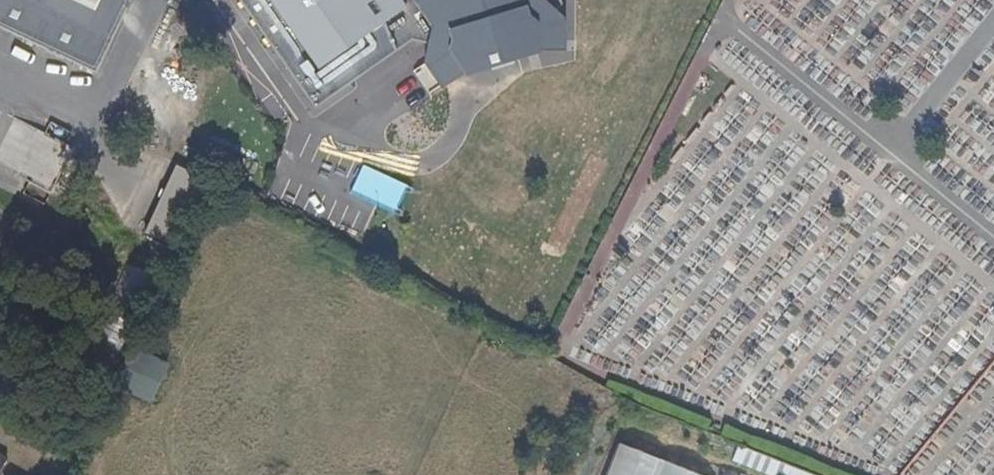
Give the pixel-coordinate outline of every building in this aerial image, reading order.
[(80,65),(94,72),(127,0),(0,0),(0,28),(80,65)] [(431,44),(429,56),(447,82),(458,76),(472,69),(474,72),(475,74),(499,71),(501,75),(521,69),(524,68),(523,64),(543,52),(543,49),(569,45),(566,12),(554,0),(238,0),(314,108),(420,42),(431,44)] [(0,145),(0,167),(49,191),(71,146),(13,118),(0,145)] [(145,225),(169,238),(203,175),(178,162),(145,225)] [(121,351),(150,272),(127,263),(98,342),(121,351)] [(133,346),(117,386),(152,400),(168,359),(133,346)] [(665,459),(620,441),(607,474),(658,474),(665,459)] [(798,467),(740,444),(733,460),(770,474),(819,474),(798,467)] [(665,459),(658,474),(707,474),(665,459)]
